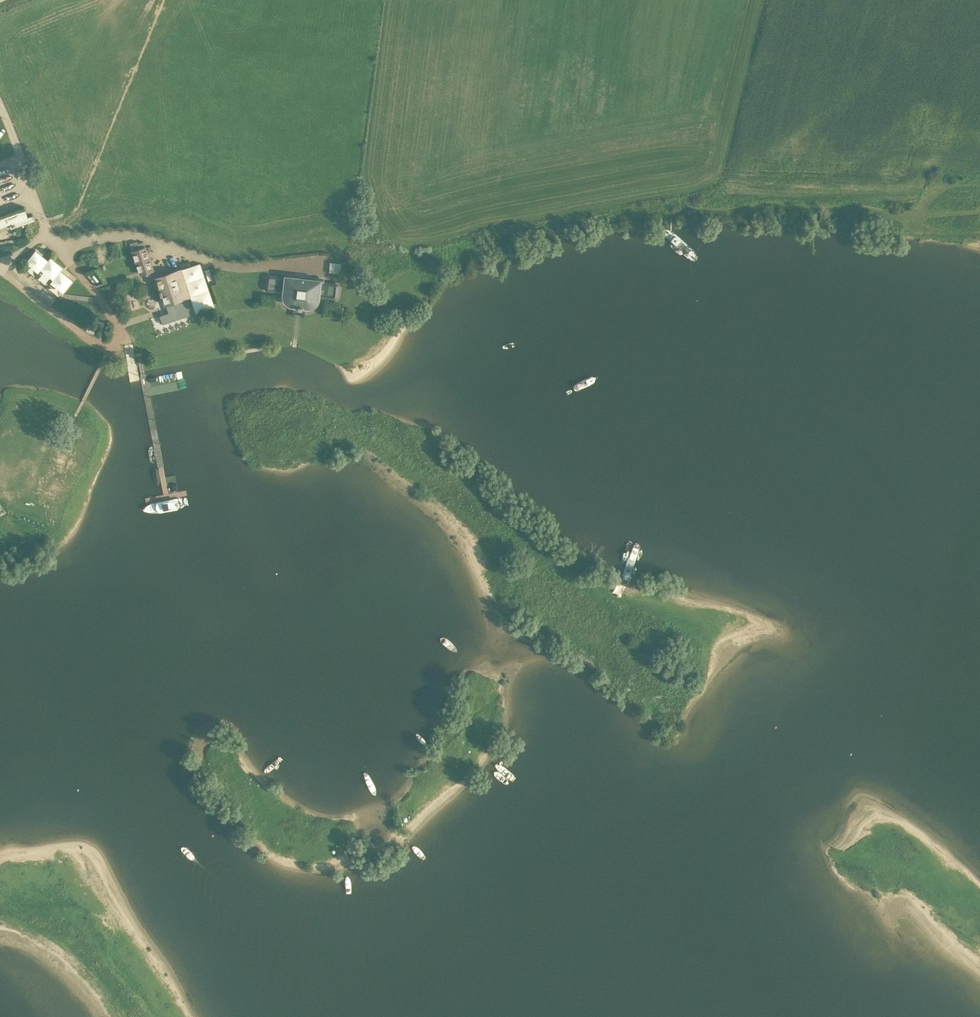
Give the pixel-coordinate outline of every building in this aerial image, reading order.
[(25,210),(0,219),(0,228),(14,222),(16,227),(35,220),(33,215),(28,217),(25,210)] [(130,244),(133,251),(145,247),(143,242),(138,244),(137,241),(130,244)] [(145,247),(133,251),(140,274),(153,270),(147,254),(145,247)] [(60,270),(63,267),(50,257),(48,260),(35,250),(25,263),(38,273),(40,270),(53,280),(50,283),(63,293),(73,281),(60,270)] [(329,271),(340,272),(340,262),(330,261),(329,271)] [(212,306),(199,262),(182,268),(195,311),(212,306)] [(164,304),(190,296),(181,269),(155,277),(158,285),(152,287),(155,298),(156,301),(162,299),(164,304)] [(300,280),(297,279),(297,278),(297,276),(295,276),(289,275),(284,274),(283,275),(282,276),(282,278),(270,276),(268,277),(268,278),(266,288),(267,289),(268,290),(283,292),(284,295),(285,298),(288,301),(291,303),(294,303),(294,304),(299,304),(299,306),(302,306),(302,305),(307,305),(311,305),(314,303),(317,300),(318,296),(319,294),(334,296),(335,295),(336,294),(337,286),(337,285),(335,284),(324,283),(323,283),(323,281),(323,279),(321,279),(311,277),(309,278),(308,279),(308,281),(300,280)]
